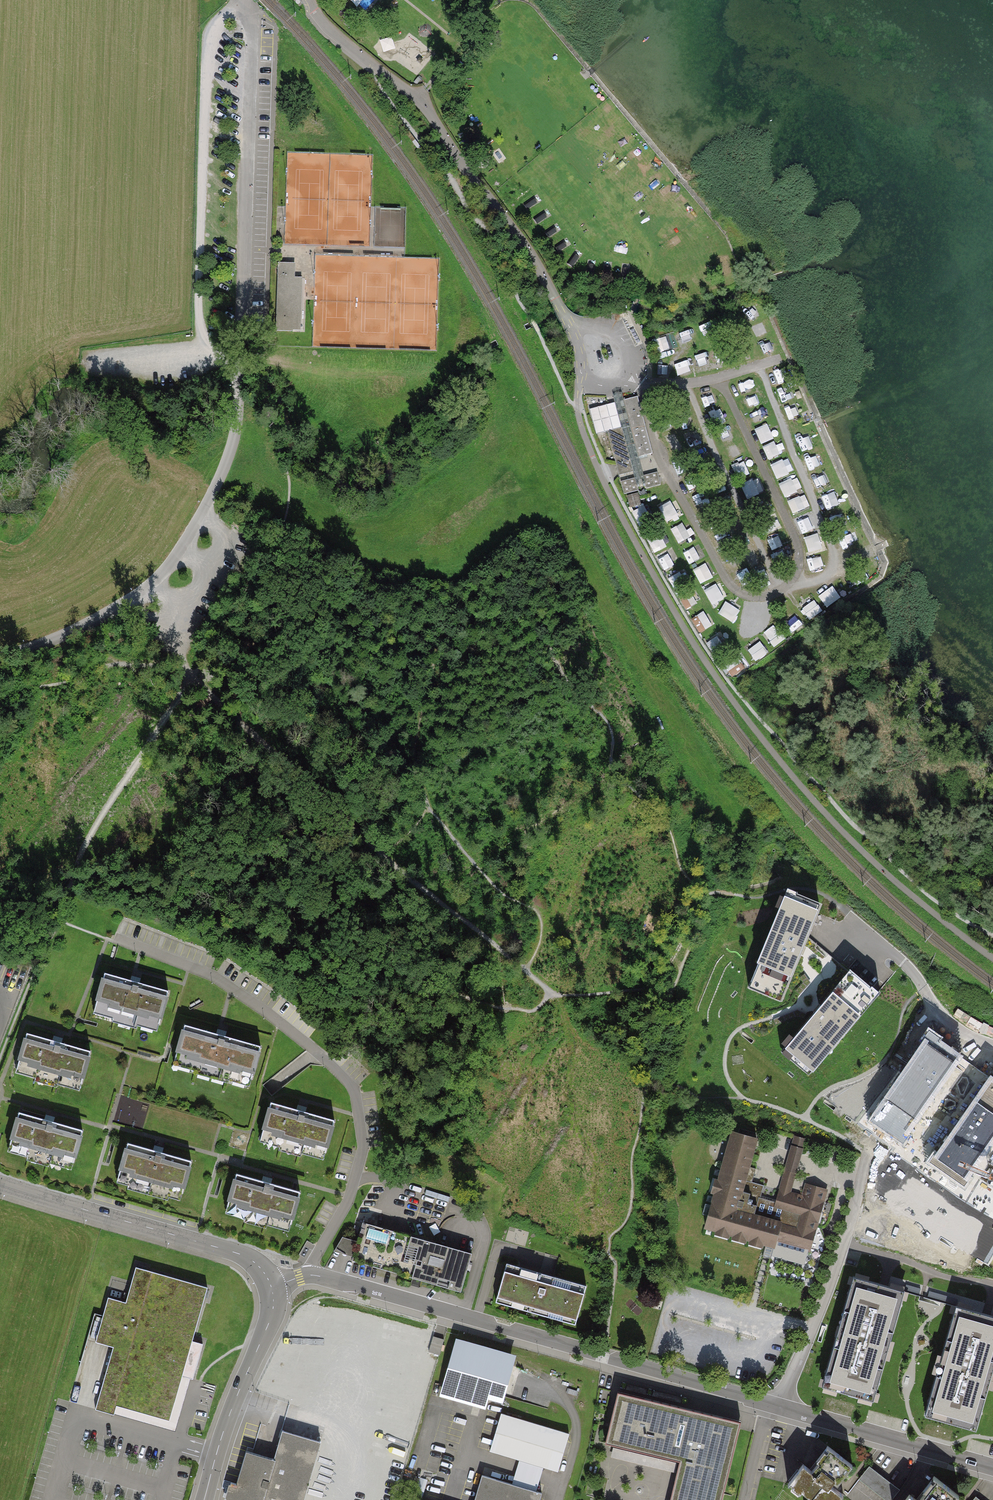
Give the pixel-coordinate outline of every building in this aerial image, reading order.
[(390,36),(381,44),(388,52),(398,44),(390,36)] [(432,46),(419,42),(416,50),(414,49),(416,42),(404,39),(398,61),(425,69),(432,46)] [(724,277),(733,274),(730,260),(720,262),(724,277)] [(277,264),(276,333),(293,333),(293,332),(301,332),(303,279),(295,279),(295,264),(277,264)] [(688,286),(701,284),(699,269),(686,271),(688,286)] [(676,334),(656,339),(659,353),(680,348),(676,334)] [(747,394),(758,389),(753,377),(742,382),(747,394)] [(708,406),(719,401),(714,388),(702,393),(708,406)] [(615,401),(589,408),(596,434),(608,431),(616,464),(618,469),(619,475),(624,494),(642,490),(661,485),(657,471),(644,474),(639,457),(653,453),(638,395),(624,399),(622,391),(617,392),(613,393),(615,401)] [(764,403),(763,392),(752,393),(752,404),(764,403)] [(715,426),(727,422),(723,407),(711,411),(715,426)] [(782,454),(776,440),(769,423),(757,428),(770,459),(782,454)] [(727,443),(741,434),(734,425),(721,434),(727,443)] [(725,448),(727,456),(741,452),(738,443),(725,448)] [(790,457),(772,464),(778,479),(796,471),(790,457)] [(737,478),(751,476),(748,461),(734,464),(737,478)] [(765,492),(759,477),(743,484),(749,499),(765,492)] [(785,496),(804,492),(800,477),(781,481),(785,496)] [(824,497),(830,509),(840,504),(835,492),(824,497)] [(807,494),(789,501),(794,514),(812,507),(807,494)] [(668,520),(684,513),(678,498),(661,505),(668,520)] [(751,504),(756,515),(768,509),(763,498),(751,504)] [(638,516),(648,511),(645,505),(635,510),(638,516)] [(763,517),(769,532),(783,526),(777,511),(763,517)] [(813,527),(810,515),(799,518),(802,530),(813,527)] [(672,527),(680,542),(695,534),(688,519),(672,527)] [(822,533),(807,536),(809,551),(825,548),(822,533)] [(769,540),(774,550),(785,545),(780,535),(769,540)] [(698,549),(686,554),(691,564),(702,559),(698,549)] [(773,553),(777,566),(789,562),(786,550),(773,553)] [(669,551),(658,555),(664,570),(675,565),(669,551)] [(702,583),(714,577),(707,563),(695,570),(702,583)] [(672,578),(676,586),(686,581),(682,573),(672,578)] [(707,589),(713,603),(724,598),(718,584),(707,589)] [(829,608),(843,597),(834,586),(820,596),(829,608)] [(809,618),(824,612),(818,600),(804,606),(809,618)] [(720,614),(734,622),(741,609),(727,601),(720,614)] [(760,623),(761,610),(745,609),(744,622),(760,623)] [(705,610),(692,617),(701,632),(713,625),(705,610)] [(794,631),(806,623),(799,612),(787,620),(794,631)] [(765,631),(777,647),(788,638),(776,622),(765,631)] [(718,636),(708,642),(716,654),(726,648),(718,636)] [(764,640),(750,648),(757,659),(771,651),(764,640)] [(783,998),(823,898),(784,882),(744,983),(783,998)] [(811,1075),(880,992),(848,965),(779,1048),(811,1075)] [(133,980),(104,972),(94,1007),(158,1026),(168,990),(133,980)] [(219,1034),(182,1024),(172,1059),(251,1082),(261,1047),(219,1034)] [(90,1049),(27,1032),(17,1067),(80,1085),(90,1049)] [(902,1142),(960,1058),(929,1036),(870,1121),(902,1142)] [(992,1141),(992,1079),(991,1078),(932,1163),(964,1184),(992,1141)] [(124,1121),(143,1128),(149,1112),(140,1108),(142,1103),(133,1099),(124,1121)] [(300,1110),(271,1102),(262,1136),(325,1154),(335,1120),(300,1110)] [(81,1129),(19,1110),(8,1146),(70,1164),(81,1129)] [(757,1142),(728,1134),(702,1232),(768,1250),(776,1252),(775,1257),(794,1262),(797,1251),(807,1253),(823,1194),(801,1188),(799,1198),(787,1195),(796,1165),(803,1136),(789,1132),(781,1161),(771,1201),(743,1194),(757,1142)] [(192,1162),(126,1143),(116,1179),(181,1197),(192,1162)] [(301,1191),(236,1172),(226,1208),(291,1227),(301,1191)] [(477,1253),(372,1223),(361,1259),(468,1289),(477,1253)] [(339,1245),(355,1249),(358,1232),(343,1229),(339,1245)] [(505,1263),(495,1298),(575,1320),(585,1285),(505,1263)] [(189,1375),(214,1289),(144,1268),(134,1305),(114,1299),(102,1341),(118,1345),(99,1409),(179,1432),(195,1377),(189,1375)] [(904,1294),(855,1280),(824,1388),(874,1402),(904,1294)] [(956,1308),(925,1416),(975,1430),(992,1366),(992,1319),(956,1308)] [(514,1362),(457,1344),(443,1390),(500,1408),(514,1362)] [(617,1389),(605,1438),(682,1457),(672,1499),(721,1499),(740,1418),(617,1389)] [(297,1409),(289,1438),(279,1435),(270,1465),(244,1457),(234,1490),(228,1488),(225,1499),(302,1499),(327,1418),(297,1409)] [(565,1433),(501,1414),(490,1449),(520,1458),(543,1465),(555,1469),(565,1433)] [(829,1447),(811,1470),(803,1464),(790,1481),(811,1497),(808,1499),(839,1499),(844,1493),(836,1486),(852,1465),(829,1447)] [(543,1465),(520,1458),(512,1483),(535,1490),(543,1465)] [(869,1466),(859,1479),(886,1499),(892,1499),(900,1489),(869,1466)] [(484,1474),(475,1499),(537,1499),(539,1492),(535,1490),(512,1483),(484,1474)] [(936,1478),(919,1499),(953,1499),(957,1495),(936,1478)]
